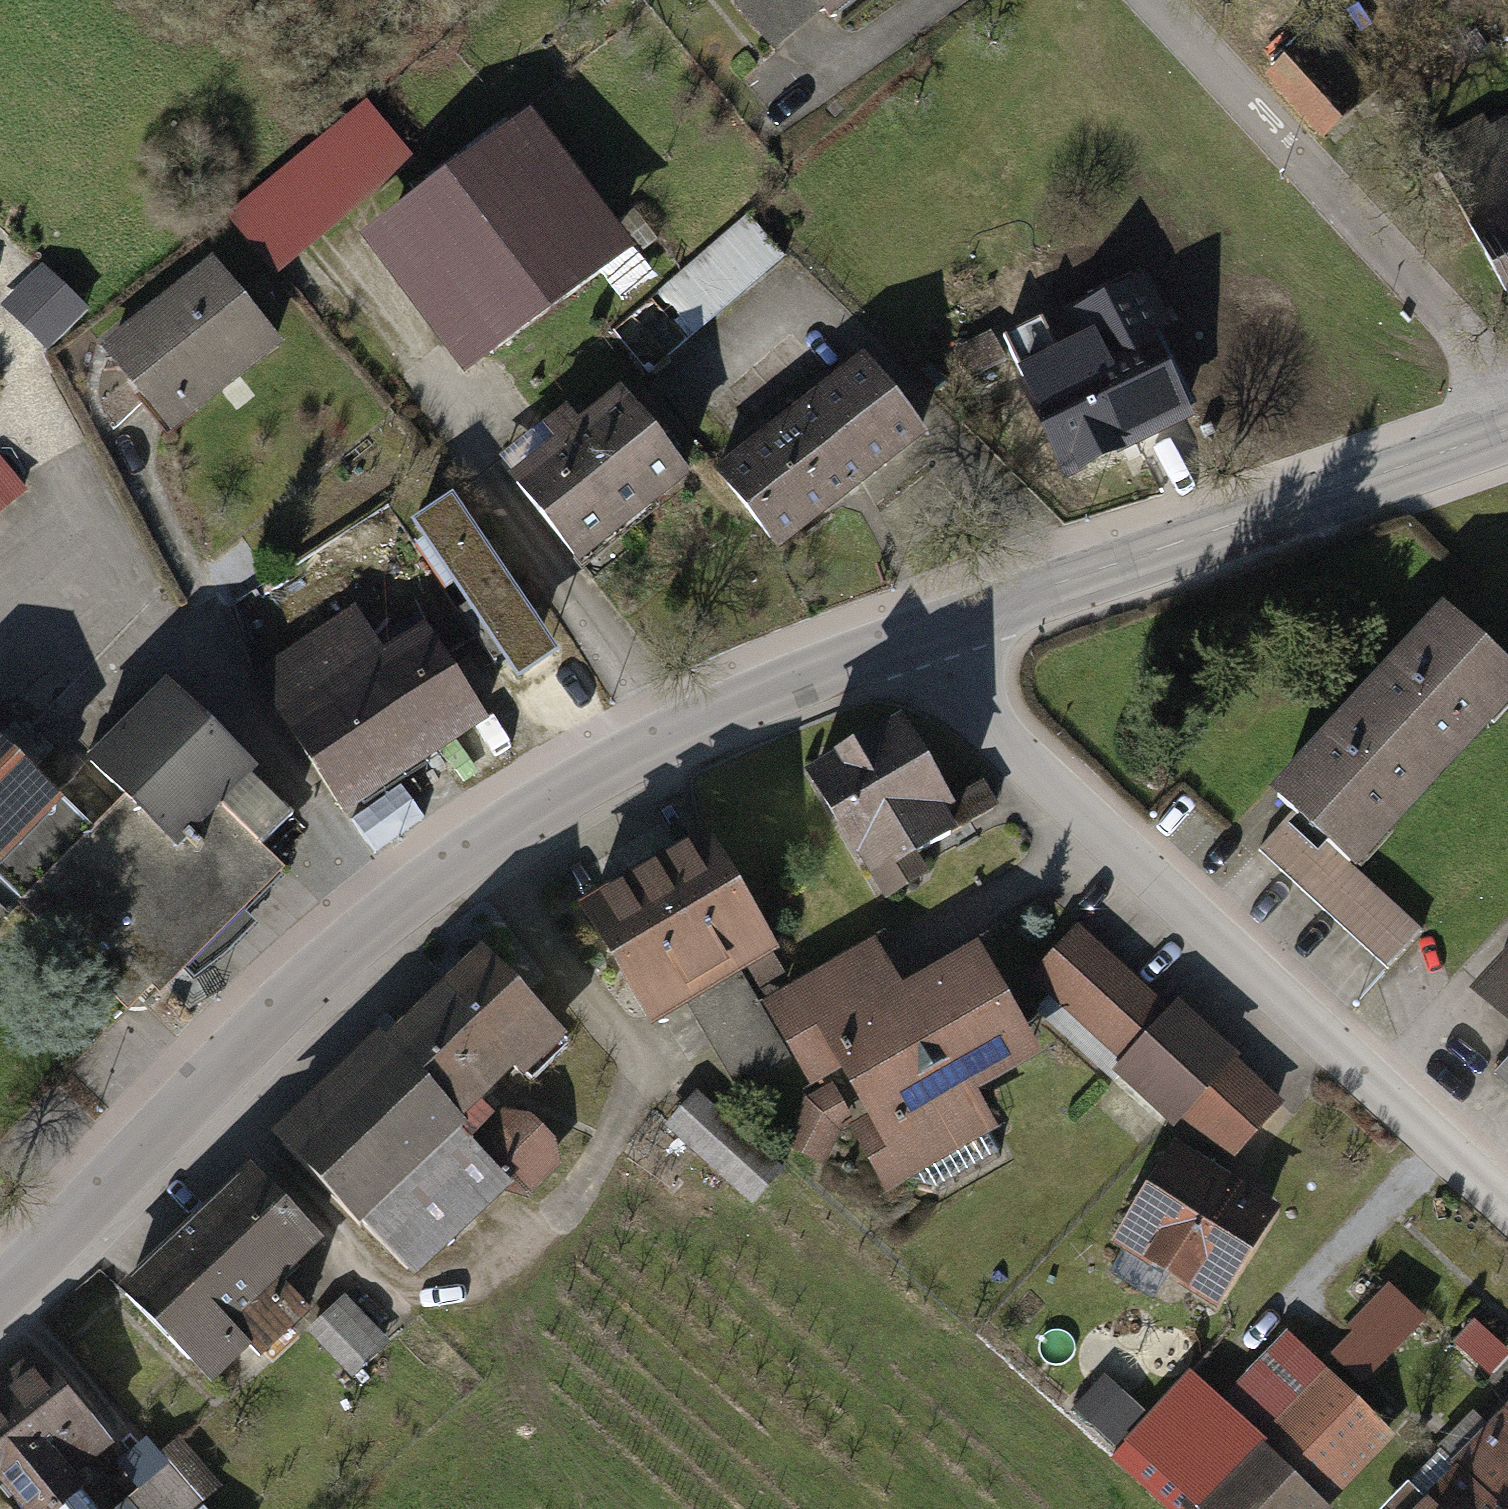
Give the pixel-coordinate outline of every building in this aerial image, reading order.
[(830,0),(744,0),(782,45),(832,4),(830,0)] [(832,4),(841,13),(857,0),(830,0),(832,4)] [(1316,30),(1274,67),(1329,130),(1371,93),(1316,30)] [(275,261),(413,147),(369,93),(230,207),(275,261)] [(360,232),(464,371),(635,244),(531,105),(360,232)] [(1438,173),(1507,298),(1507,134),(1438,173)] [(754,202),(615,321),(656,369),(795,250),(754,202)] [(0,304),(0,307),(48,352),(89,308),(39,261),(0,304)] [(210,263),(107,344),(172,427),(275,345),(210,263)] [(1085,324),(1015,357),(1071,473),(1203,409),(1142,284),(1080,315),(1085,324)] [(990,324),(956,343),(974,376),(1008,357),(990,324)] [(875,344),(720,459),(779,538),(934,424),(875,344)] [(577,433),(525,475),(582,545),(692,457),(634,385),(598,414),(586,399),(564,417),(577,433)] [(28,490),(0,454),(0,512),(28,490)] [(453,489),(411,517),(518,677),(560,649),(453,489)] [(264,671),(351,802),(495,708),(439,624),(392,656),(360,608),(264,671)] [(1445,608),(1277,794),(1293,809),(1353,863),(1507,692),(1507,665),(1445,608)] [(22,878),(151,1004),(297,856),(279,838),(308,808),(175,678),(98,756),(132,790),(95,827),(76,809),(89,797),(2,711),(0,713),(0,900),(22,878)] [(954,807),(903,718),(811,770),(872,879),(947,837),(935,817),(954,807)] [(1422,925),(1353,863),(1293,809),(1261,845),(1390,960),(1422,925)] [(772,930),(709,827),(585,903),(648,1006),(772,930)] [(1042,1043),(985,944),(918,983),(886,927),(780,987),(824,1065),(855,1047),(888,1105),(867,1117),(902,1176),(1008,1116),(985,1076),(1042,1043)] [(1038,976),(1126,1056),(1169,1010),(1080,929),(1038,976)] [(387,1035),(471,1122),(574,1022),(489,936),(387,1035)] [(1493,985),(1507,998),(1507,968),(1493,985)] [(1286,1092),(1182,996),(1169,1010),(1126,1056),(1118,1066),(1171,1115),(1177,1108),(1228,1155),(1286,1092)] [(725,1043),(747,1081),(797,1052),(775,1014),(725,1043)] [(471,1122),(387,1035),(282,1137),(405,1263),(510,1161),(471,1122)] [(1497,1065),(1507,1075),(1507,1053),(1497,1065)] [(703,1097),(674,1130),(764,1209),(793,1176),(703,1097)] [(849,1116),(809,1100),(793,1141),(832,1157),(849,1116)] [(1287,1206),(1186,1142),(1125,1238),(1226,1302),(1287,1206)] [(306,1279),(335,1250),(257,1171),(131,1293),(215,1378),(271,1323),(292,1345),(332,1306),(306,1279)] [(1369,1379),(1431,1312),(1395,1279),(1333,1346),(1369,1379)] [(359,1370),(394,1335),(351,1293),(317,1328),(359,1370)] [(126,1449),(41,1347),(0,1382),(0,1465),(36,1508),(102,1508),(113,1500),(93,1476),(126,1449)] [(1323,1372),(1239,1473),(1210,1449),(1178,1488),(1204,1508),(1346,1508),(1336,1500),(1394,1431),(1323,1372)] [(1507,1471),(1507,1426),(1485,1450),(1507,1471)] [(1485,1450),(1430,1508),(1507,1508),(1507,1471),(1485,1450)] [(176,1460),(137,1494),(149,1508),(220,1508),(176,1460)]
